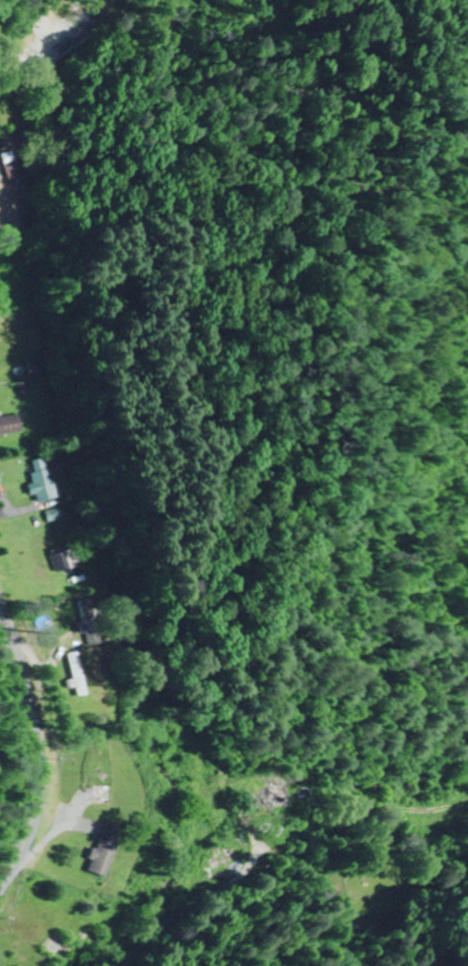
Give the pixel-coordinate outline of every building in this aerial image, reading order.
[(10,178),(19,175),(12,150),(2,153),(10,178)] [(23,430),(20,413),(0,418),(0,436),(23,430)] [(31,462),(43,502),(59,497),(47,457),(31,462)] [(71,549),(54,555),(60,573),(77,566),(71,549)] [(72,653),(80,697),(90,695),(82,652),(72,653)] [(273,807),(294,803),(291,784),(269,788),(273,807)] [(91,872),(109,878),(123,829),(105,824),(91,872)]
